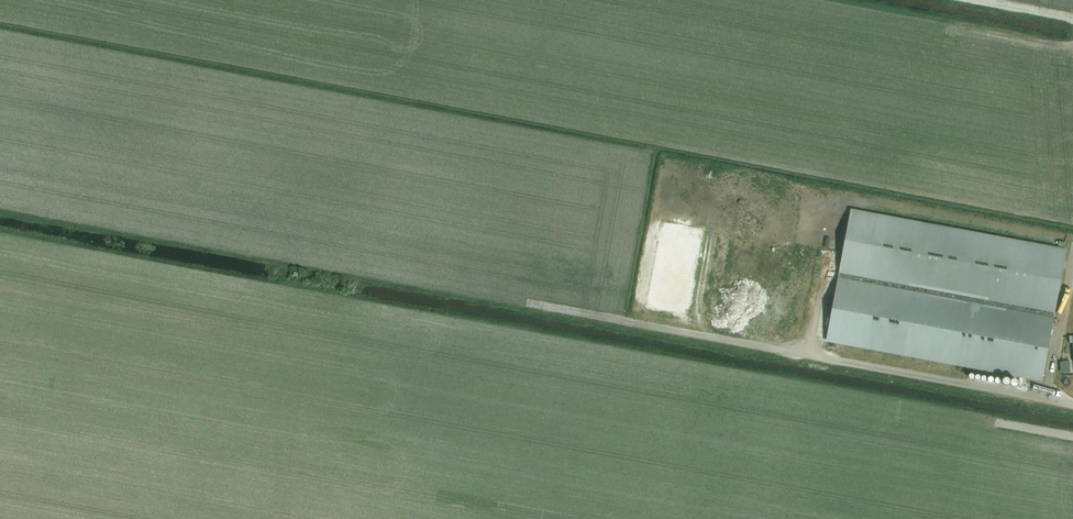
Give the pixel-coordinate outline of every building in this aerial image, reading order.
[(829,343),(1039,382),(1064,250),(853,211),(842,274),(829,343)]
